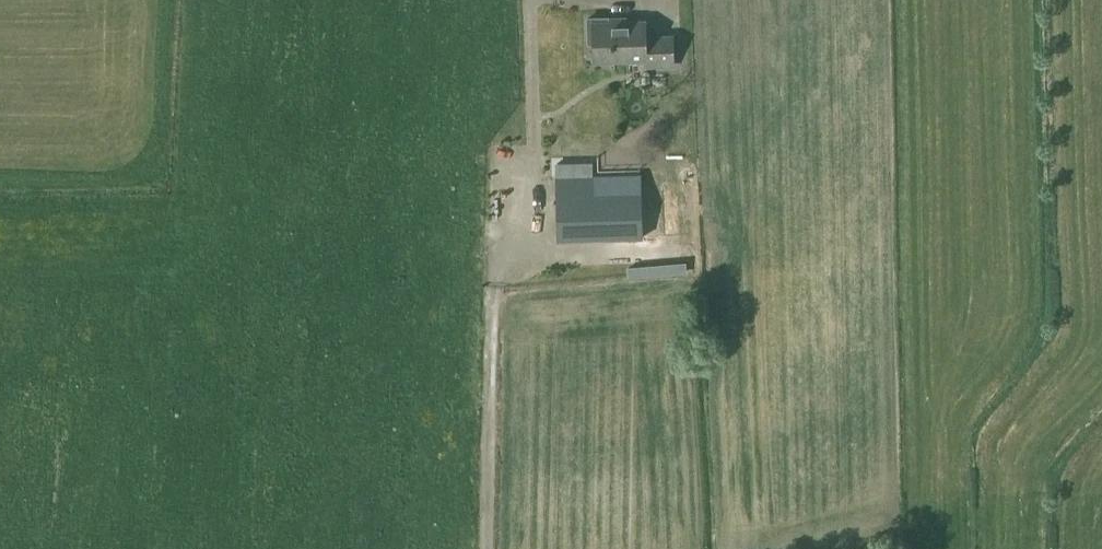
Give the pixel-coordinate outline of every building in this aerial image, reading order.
[(672,37),(670,37),(645,38),(644,22),(592,24),(594,62),(643,60),(644,67),(673,66),(672,37)] [(593,177),(546,179),(548,241),(642,239),(640,193),(594,195),(593,177)]
